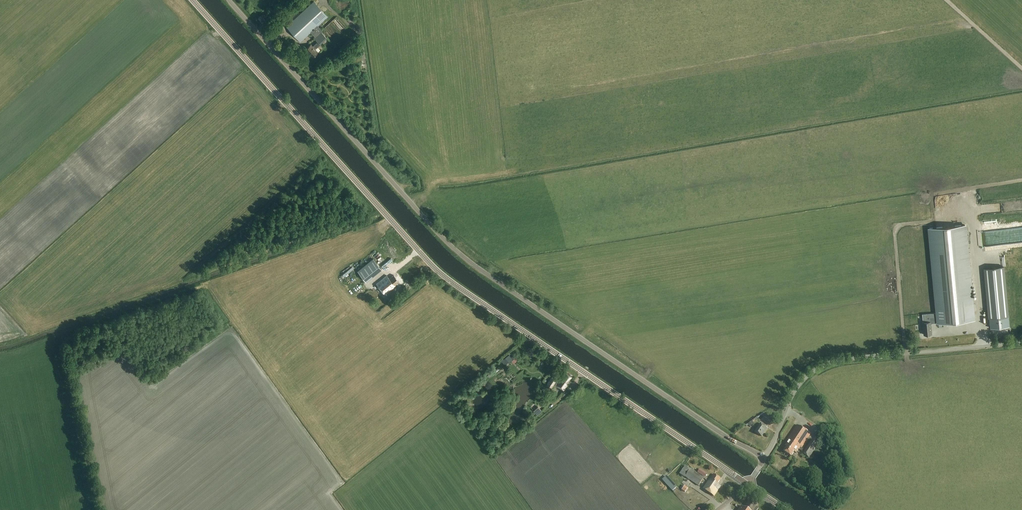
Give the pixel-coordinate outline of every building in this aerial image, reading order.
[(327,36),(321,30),(318,26),(327,17),(313,2),(287,26),(301,41),(310,32),(314,37),(313,38),(317,42),(313,46),(311,44),(305,50),(312,57),(320,50),(317,47),(327,36)] [(283,105),(279,107),(285,114),(288,111),(283,105)] [(938,316),(939,323),(974,319),(965,224),(930,227),(938,316)] [(382,270),(374,259),(357,271),(366,282),(382,270)] [(987,268),(984,268),(987,298),(988,302),(989,317),(989,318),(991,318),(991,326),(991,327),(1008,326),(1008,325),(1008,317),(1008,316),(1009,316),(1008,300),(1004,266),(991,267),(987,268)] [(397,281),(392,275),(388,278),(386,275),(375,283),(383,294),(396,284),(395,282),(397,281)] [(931,324),(939,323),(938,316),(930,317),(931,321),(922,322),(924,335),(932,334),(931,324)] [(543,357),(546,354),(544,353),(546,351),(539,345),(535,349),(543,357)] [(567,384),(572,376),(566,372),(559,381),(552,377),(547,384),(552,387),(553,384),(556,386),(556,385),(564,390),(568,384),(567,384)] [(585,376),(582,382),(598,391),(601,385),(585,376)] [(534,417),(542,410),(539,407),(531,413),(534,417)] [(770,425),(773,420),(765,415),(762,420),(770,425)] [(761,436),(767,428),(760,423),(754,431),(761,436)] [(805,450),(802,448),(811,435),(797,425),(787,439),(788,440),(785,446),(787,447),(783,452),(791,457),(794,452),(796,454),(798,450),(800,451),(801,450),(803,452),(802,454),(808,458),(818,445),(811,440),(805,450)] [(699,486),(704,478),(691,469),(685,477),(699,486)] [(713,497),(721,487),(717,484),(720,480),(714,475),(703,489),(713,497)] [(673,491),(676,487),(666,477),(663,480),(673,491)] [(665,492),(668,489),(658,478),(654,481),(665,492)] [(759,508),(756,506),(758,504),(751,499),(745,508),(741,506),(738,509),(757,509),(759,508)]
